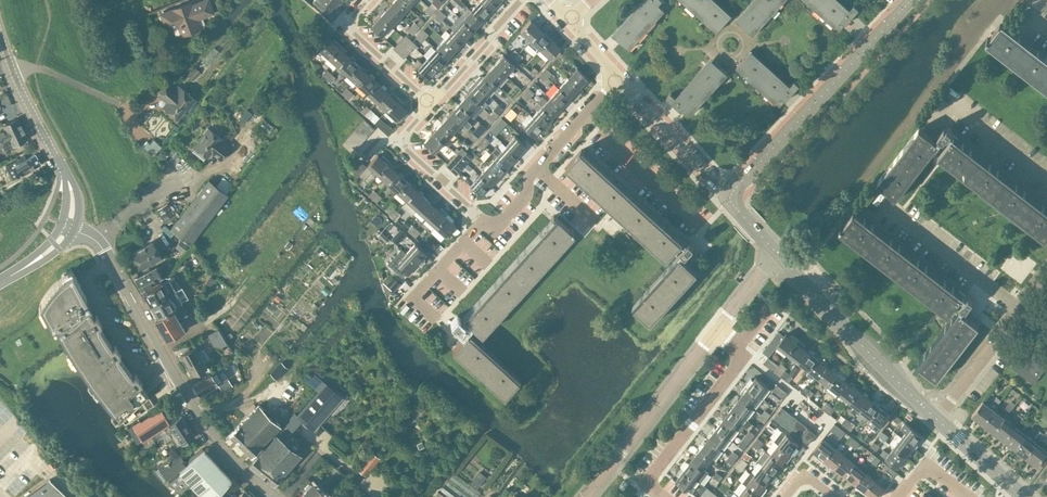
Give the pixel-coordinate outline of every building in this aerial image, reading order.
[(182,34),(200,27),(196,18),(213,12),(208,0),(204,0),(187,7),(186,4),(161,13),(167,30),(178,25),(182,34)] [(323,11),(327,6),(330,8),(333,4),(335,6),(341,0),(314,0),(313,2),(323,11)] [(400,16),(409,6),(402,0),(394,0),(389,6),(400,16)] [(471,10),(482,20),(491,10),(480,0),(471,10)] [(491,10),(499,0),(480,0),(491,10)] [(630,49),(669,6),(663,0),(643,0),(611,35),(618,41),(619,40),(630,49)] [(717,31),(726,21),(728,23),(733,16),(716,0),(682,0),(717,31)] [(754,34),(785,0),(754,0),(735,21),(742,26),(743,25),(754,34)] [(839,30),(859,9),(854,4),(850,9),(840,0),(806,0),(839,30)] [(1043,9),(1046,4),(1046,0),(1032,0),(1043,9)] [(428,6),(434,11),(437,7),(432,2),(428,6)] [(380,15),(391,25),(400,16),(389,6),(380,15)] [(425,10),(430,15),(434,11),(428,6),(425,10)] [(459,16),(473,29),(482,20),(471,10),(468,7),(459,16)] [(437,14),(442,19),(446,15),(440,10),(437,14)] [(433,18),(439,23),(442,19),(437,14),(433,18)] [(371,25),(382,35),(391,25),(380,15),(371,25)] [(453,29),(464,39),(473,29),(459,16),(450,26),(453,29)] [(520,31),(530,40),(540,29),(530,20),(520,31)] [(411,26),(416,30),(420,27),(414,22),(411,26)] [(1002,22),(989,38),(988,37),(986,38),(988,40),(986,41),(1046,89),(1046,57),(1002,22)] [(407,29),(413,34),(416,30),(411,26),(407,29)] [(444,39),(455,49),(464,39),(453,29),(444,39)] [(530,40),(540,49),(550,38),(540,29),(530,40)] [(419,33),(425,38),(428,34),(423,30),(419,33)] [(416,37),(421,42),(425,38),(419,33),(416,37)] [(393,48),(398,53),(411,39),(406,35),(393,48)] [(319,49),(328,57),(340,44),(334,38),(332,40),(328,37),(318,48),(316,45),(311,51),(315,54),(319,49)] [(540,49),(550,58),(560,47),(550,38),(540,49)] [(398,53),(404,58),(416,44),(411,39),(398,53)] [(436,48),(447,58),(455,49),(444,39),(436,48)] [(328,57),(338,66),(348,55),(344,52),(346,50),(340,44),(328,57)] [(201,62),(207,66),(220,53),(214,48),(201,62)] [(427,58),(438,68),(440,70),(446,64),(443,62),(447,58),(436,48),(427,58)] [(510,55),(514,58),(519,53),(515,49),(510,55)] [(737,67),(780,107),(799,85),(795,81),(790,85),(750,49),(744,55),(746,57),(737,67)] [(514,58),(518,62),(522,56),(519,53),(514,58)] [(557,57),(562,61),(566,58),(560,53),(557,57)] [(503,54),(494,64),(505,74),(514,64),(503,54)] [(338,66),(347,75),(357,64),(348,55),(338,66)] [(667,97),(688,117),(728,74),(718,64),(719,63),(713,57),(676,97),(671,93),(667,97)] [(413,64),(429,78),(438,68),(427,58),(422,63),(418,59),(413,64)] [(347,75),(357,84),(367,73),(357,64),(347,75)] [(494,64),(485,74),(496,84),(505,74),(494,64)] [(187,75),(193,80),(200,73),(194,67),(187,75)] [(529,72),(533,76),(538,71),(534,67),(529,72)] [(543,72),(548,77),(551,73),(546,68),(543,72)] [(568,77),(579,88),(588,78),(577,68),(568,77)] [(322,75),(326,78),(331,73),(327,70),(322,75)] [(539,76),(544,81),(548,77),(543,72),(539,76)] [(326,78),(330,82),(335,77),(331,73),(326,78)] [(357,84),(367,92),(377,81),(367,73),(357,84)] [(480,75),(474,81),(488,94),(492,88),(497,93),(501,88),(496,84),(485,74),(482,77),(480,75)] [(521,78),(527,83),(530,79),(525,74),(521,78)] [(559,87),(570,97),(579,88),(568,77),(559,87)] [(367,92),(376,101),(386,90),(377,81),(367,92)] [(468,93),(479,103),(483,107),(487,103),(483,99),(488,94),(474,81),(468,88),(471,90),(468,93)] [(163,106),(177,118),(186,107),(187,109),(195,99),(180,87),(177,90),(167,83),(158,94),(164,99),(165,98),(168,100),(163,106)] [(342,93),(346,96),(350,91),(347,87),(342,93)] [(550,97),(561,107),(570,97),(559,87),(550,97)] [(525,92),(530,96),(534,93),(529,88),(525,92)] [(376,101),(386,110),(398,97),(392,91),(390,93),(386,90),(376,101)] [(507,94),(513,99),(516,95),(511,90),(507,94)] [(346,96),(349,100),(354,94),(350,91),(346,96)] [(521,95),(527,100),(530,96),(525,92),(521,95)] [(468,93),(459,103),(470,113),(479,103),(468,93)] [(504,98),(509,103),(513,99),(507,94),(504,98)] [(259,106),(265,110),(273,100),(267,95),(259,106)] [(541,107),(553,116),(561,107),(550,97),(547,100),(542,96),(537,102),(541,107)] [(386,110),(396,119),(406,108),(402,105),(404,103),(398,97),(386,110)] [(532,116),(543,126),(553,116),(541,107),(537,102),(533,106),(538,110),(532,116)] [(459,103),(450,113),(461,123),(470,113),(459,103)] [(490,113),(495,118),(503,109),(498,104),(490,113)] [(361,110),(365,114),(370,108),(366,105),(361,110)] [(507,111),(513,116),(516,112),(511,107),(507,111)] [(365,114),(369,117),(374,112),(370,108),(365,114)] [(369,117),(375,122),(379,117),(374,112),(369,117)] [(450,113),(441,122),(452,132),(461,123),(450,113)] [(486,117),(491,122),(495,118),(490,113),(486,117)] [(523,126),(534,136),(543,126),(532,116),(523,126)] [(375,122),(384,132),(389,126),(379,117),(375,122)] [(490,130),(495,136),(507,123),(501,117),(490,130)] [(23,128),(18,118),(3,125),(5,129),(0,131),(0,138),(23,128)] [(259,126),(269,134),(274,127),(264,119),(259,126)] [(360,124),(370,133),(374,128),(364,119),(360,124)] [(432,132),(443,142),(448,146),(452,142),(448,137),(452,132),(441,122),(432,132)] [(355,129),(365,138),(370,133),(360,124),(355,129)] [(935,139),(939,143),(941,145),(944,147),(952,137),(948,135),(950,132),(952,129),(948,126),(946,129),(944,127),(935,139)] [(939,143),(935,139),(919,127),(877,182),(882,186),(890,192),(897,197),(931,154),(939,143)] [(5,148),(28,137),(23,128),(0,138),(0,139),(3,145),(3,144),(5,148)] [(211,152),(221,159),(230,147),(221,140),(222,139),(208,128),(194,146),(207,157),(211,152)] [(247,133),(256,139),(259,135),(250,128),(247,133)] [(351,134),(361,143),(365,138),(355,129),(351,134)] [(472,133),(477,137),(481,134),(476,129),(472,133)] [(423,142),(435,152),(443,142),(432,132),(423,142)] [(1046,239),(1046,238),(1046,208),(950,132),(948,135),(952,137),(944,147),(938,155),(944,160),(1046,239)] [(469,136),(474,141),(477,137),(472,133),(469,136)] [(347,138),(357,147),(361,143),(351,134),(347,138)] [(506,146),(517,156),(526,146),(515,136),(506,146)] [(481,140),(486,145),(489,141),(484,137),(481,140)] [(342,143),(352,152),(357,147),(347,138),(342,143)] [(143,145),(152,155),(161,146),(154,140),(150,144),(147,141),(143,145)] [(477,144),(482,149),(486,145),(481,140),(477,144)] [(496,146),(492,151),(508,165),(517,156),(506,146),(501,151),(496,146)] [(458,151),(463,156),(467,152),(462,147),(458,151)] [(668,258),(675,250),(683,242),(686,245),(688,242),(584,147),(567,165),(668,258)] [(446,165),(451,170),(463,156),(458,151),(446,165)] [(483,160),(488,165),(502,177),(507,171),(505,169),(508,165),(492,151),(483,160)] [(467,152),(463,156),(469,161),(472,157),(467,152)] [(6,165),(14,179),(41,163),(35,153),(27,158),(25,154),(6,165)] [(367,165),(377,174),(389,161),(383,155),(381,157),(377,154),(367,165)] [(451,170),(456,175),(469,161),(463,156),(451,170)] [(351,170),(358,175),(367,166),(360,160),(351,170)] [(377,174),(387,182),(397,171),(394,168),(395,166),(389,161),(377,174)] [(479,174),(490,185),(493,181),(496,183),(502,177),(488,165),(479,174)] [(387,182),(397,191),(407,180),(397,171),(387,182)] [(470,184),(481,194),(490,185),(479,174),(470,184)] [(219,181),(229,189),(233,184),(223,176),(219,181)] [(171,228),(190,243),(227,194),(208,179),(171,228)] [(397,191),(406,200),(416,189),(407,180),(397,191)] [(369,195),(373,198),(377,193),(374,189),(369,195)] [(406,200),(416,209),(426,198),(416,189),(406,200)] [(373,198),(377,202),(381,197),(377,193),(373,198)] [(416,209),(426,218),(436,207),(426,198),(416,209)] [(155,209),(166,224),(180,215),(169,200),(155,209)] [(388,212),(392,216),(397,211),(393,207),(388,212)] [(426,218),(435,226),(447,213),(441,208),(439,210),(436,207),(426,218)] [(948,314),(954,305),(961,296),(965,299),(967,297),(855,210),(843,226),(841,225),(840,227),(841,228),(840,230),(948,314)] [(392,216),(396,219),(401,214),(397,211),(392,216)] [(435,226),(445,236),(455,224),(452,221),(453,219),(447,213),(435,226)] [(465,318),(474,326),(481,333),(573,232),(571,231),(573,229),(571,228),(570,229),(555,215),(460,320),(462,321),(465,318)] [(407,230),(411,234),(416,228),(412,225),(407,230)] [(411,234),(415,237),(420,232),(416,228),(411,234)] [(396,233),(401,238),(405,234),(400,229),(396,233)] [(421,242),(431,251),(436,246),(426,237),(421,242)] [(176,246),(182,252),(188,244),(182,238),(176,246)] [(675,250),(680,255),(684,258),(694,247),(693,246),(695,244),(691,240),(688,242),(686,245),(683,242),(675,250)] [(132,253),(141,267),(160,256),(151,241),(132,253)] [(415,243),(406,253),(419,264),(425,258),(423,256),(426,253),(415,243)] [(401,248),(388,263),(402,276),(406,271),(408,273),(411,269),(413,271),(419,264),(406,253),(401,248)] [(633,305),(651,322),(698,272),(684,258),(680,255),(633,305)] [(134,278),(141,290),(156,281),(155,279),(161,276),(155,266),(149,269),(134,278)] [(121,417),(125,422),(154,404),(148,394),(149,394),(140,384),(142,383),(142,381),(141,380),(141,379),(140,378),(139,377),(138,376),(137,375),(136,374),(135,373),(134,374),(133,375),(119,356),(120,355),(121,355),(121,353),(120,352),(120,351),(119,349),(118,348),(117,347),(116,346),(115,345),(114,344),(114,345),(112,346),(100,326),(101,325),(102,325),(102,324),(101,322),(101,321),(100,320),(100,318),(99,317),(98,316),(97,315),(96,314),(95,315),(94,316),(89,306),(91,304),(72,269),(63,275),(59,278),(55,282),(52,286),(47,291),(43,297),(40,304),(52,326),(54,325),(57,331),(69,351),(77,364),(90,383),(99,395),(113,413),(119,419),(121,417)] [(143,292),(150,304),(175,290),(168,279),(161,283),(160,282),(143,292)] [(154,318),(172,309),(171,307),(181,302),(175,290),(150,304),(157,316),(154,318)] [(957,307),(959,310),(964,313),(973,301),(972,300),(974,297),(969,294),(967,297),(965,299),(961,296),(954,305),(957,307)] [(154,318),(166,339),(184,329),(172,309),(154,318)] [(917,364),(937,379),(979,325),(964,313),(959,310),(917,364)] [(467,333),(469,331),(474,326),(465,318),(462,321),(460,320),(457,317),(453,321),(456,324),(454,325),(462,332),(464,330),(467,333)] [(213,345),(219,347),(226,343),(218,328),(206,335),(213,345)] [(452,350),(503,396),(520,377),(469,331),(467,333),(452,350)] [(769,355),(777,345),(785,335),(779,331),(764,351),(769,355)] [(777,345),(788,353),(799,339),(792,334),(790,336),(786,333),(785,335),(777,345)] [(788,353),(798,361),(807,349),(804,347),(805,344),(799,339),(788,353)] [(180,355),(191,375),(206,366),(195,347),(180,355)] [(798,361),(808,369),(818,357),(807,349),(798,361)] [(1034,383),(1046,366),(1046,356),(1037,349),(1030,357),(1022,351),(1020,353),(1010,365),(1034,383)] [(763,363),(774,371),(779,365),(768,357),(763,363)] [(808,369),(819,377),(828,365),(818,357),(808,369)] [(272,373),(277,378),(287,367),(281,362),(272,373)] [(819,377),(829,385),(840,371),(833,366),(832,368),(828,365),(819,377)] [(780,376),(785,379),(789,373),(785,370),(780,376)] [(839,393),(848,382),(845,379),(847,377),(840,371),(829,385),(839,393)] [(192,385),(199,395),(217,383),(210,373),(192,385)] [(785,379),(789,382),(793,376),(789,373),(785,379)] [(746,385),(760,396),(768,385),(756,376),(753,380),(751,378),(746,385)] [(218,384),(222,391),(232,384),(228,378),(218,384)] [(325,382),(296,415),(313,430),(320,422),(320,421),(342,397),(335,391),(325,382)] [(850,401),(859,390),(848,382),(839,393),(850,401)] [(773,390),(783,398),(788,392),(777,384),(773,390)] [(743,394),(740,397),(752,406),(760,396),(746,385),(741,392),(743,394)] [(801,392),(805,395),(810,389),(805,386),(801,392)] [(805,395),(809,398),(814,393),(810,389),(805,395)] [(856,414),(860,409),(869,398),(859,390),(850,401),(855,406),(851,410),(856,414)] [(983,424),(995,408),(1001,400),(997,396),(990,405),(983,400),(972,415),(983,424)] [(740,397),(732,407),(744,417),(752,406),(740,397)] [(860,409),(870,417),(881,403),(874,398),(873,400),(869,398),(860,409)] [(822,408),(826,411),(830,405),(826,402),(822,408)] [(866,423),(877,431),(890,414),(886,411),(888,409),(881,403),(870,417),(866,423)] [(229,436),(251,456),(260,446),(280,426),(259,405),(229,436)] [(826,411),(830,414),(834,409),(830,405),(826,411)] [(1004,410),(1008,413),(1012,408),(1008,405),(1004,410)] [(724,418),(736,427),(740,430),(744,425),(740,422),(744,417),(732,407),(724,418)] [(774,417),(779,421),(787,411),(782,407),(774,417)] [(169,423),(170,424),(176,419),(170,410),(164,414),(161,408),(141,420),(140,419),(131,424),(141,440),(143,439),(169,423)] [(983,424),(993,432),(1005,417),(995,408),(983,424)] [(762,414),(768,418),(771,414),(765,410),(762,414)] [(779,421),(784,425),(792,415),(787,411),(779,421)] [(1014,418),(1019,421),(1023,416),(1018,413),(1014,418)] [(759,418),(764,422),(768,418),(762,414),(759,418)] [(892,418),(898,423),(901,419),(895,414),(892,418)] [(784,425),(789,429),(798,419),(792,415),(784,425)] [(170,424),(182,442),(194,434),(182,416),(176,419),(170,424)] [(993,432),(1004,440),(1016,425),(1005,417),(993,432)] [(716,428),(728,437),(736,427),(724,418),(716,428)] [(842,424),(847,427),(851,421),(847,418),(842,424)] [(789,429),(794,433),(803,423),(798,419),(789,429)] [(768,425),(773,429),(777,425),(771,421),(768,425)] [(847,427),(851,430),(855,425),(851,421),(847,427)] [(1015,449),(1027,433),(1033,425),(1029,421),(1022,430),(1016,425),(1004,440),(1015,449)] [(906,431),(902,436),(916,447),(921,441),(919,439),(922,435),(905,422),(901,427),(906,431)] [(794,433),(800,437),(808,427),(803,423),(794,433)] [(830,429),(841,437),(845,432),(835,423),(830,429)] [(800,437),(808,444),(816,433),(808,427),(800,437)] [(708,438),(720,448),(728,437),(716,428),(708,438)] [(746,435),(751,439),(755,435),(749,430),(746,435)] [(782,430),(774,440),(778,443),(792,454),(798,448),(795,446),(799,442),(782,430)] [(1036,435),(1040,438),(1041,438),(1044,433),(1040,430),(1036,435)] [(879,435),(885,440),(888,435),(882,431),(879,435)] [(894,447),(908,458),(908,457),(906,456),(909,452),(911,454),(916,447),(902,436),(898,433),(890,443),(894,447)] [(1015,449),(1026,457),(1038,442),(1037,442),(1027,433),(1015,449)] [(863,440),(867,443),(872,438),(868,434),(863,440)] [(249,465),(274,485),(301,455),(276,435),(257,456),(249,465)] [(743,439),(748,443),(751,439),(746,435),(743,439)] [(847,442),(851,445),(856,440),(851,436),(847,442)] [(700,449),(712,458),(720,448),(708,438),(700,449)] [(755,442),(761,446),(764,442),(758,438),(755,442)] [(823,461),(833,447),(823,438),(814,450),(818,453),(816,455),(823,461)] [(1044,466),(1046,462),(1046,443),(1041,438),(1040,438),(1037,442),(1038,442),(1026,457),(1037,466),(1039,462),(1044,466)] [(851,445),(855,448),(860,443),(856,440),(851,445)] [(752,446),(757,450),(761,446),(755,442),(752,446)] [(871,446),(877,450),(880,446),(874,442),(871,446)] [(771,454),(782,463),(785,459),(787,461),(792,454),(778,443),(771,454)] [(831,464),(835,466),(844,455),(833,447),(823,461),(829,466),(831,464)] [(881,454),(898,467),(901,463),(903,464),(908,458),(894,447),(889,453),(884,449),(881,454)] [(692,459),(704,468),(712,458),(700,449),(692,459)] [(204,496),(213,496),(232,479),(204,450),(169,479),(180,490),(189,481),(204,496)] [(757,460),(762,464),(774,473),(782,463),(771,454),(765,450),(757,460)] [(371,451),(357,468),(365,475),(375,463),(373,461),(377,456),(371,451)] [(730,455),(735,460),(739,456),(733,451),(730,455)] [(868,458),(872,461),(876,456),(872,452),(868,458)] [(176,453),(158,467),(167,478),(185,464),(176,453)] [(727,459),(732,464),(735,460),(730,455),(727,459)] [(835,466),(845,474),(854,463),(844,455),(835,466)] [(872,461),(876,464),(880,459),(876,456),(872,461)] [(739,462),(745,467),(748,463),(742,458),(739,462)] [(682,468),(696,479),(701,482),(709,472),(704,468),(692,459),(689,463),(687,461),(682,468)] [(736,467),(741,471),(745,467),(739,462),(736,467)] [(855,482),(864,471),(863,470),(867,465),(862,462),(859,466),(854,463),(845,474),(855,482)] [(762,464),(755,474),(766,484),(774,473),(762,464)] [(882,469),(893,477),(897,472),(886,464),(882,469)] [(676,480),(688,489),(692,492),(695,488),(691,485),(696,479),(682,468),(677,474),(679,476),(676,480)] [(743,482),(746,485),(761,496),(766,489),(763,487),(766,484),(755,474),(751,471),(743,482)] [(864,493),(875,479),(864,471),(855,482),(859,485),(857,488),(864,493)] [(714,476),(719,480),(723,476),(717,472),(714,476)] [(710,480),(716,485),(719,480),(714,476),(710,480)] [(49,479),(32,496),(68,496),(49,479)] [(723,483),(728,487),(732,483),(726,479),(723,483)] [(874,496),(878,496),(885,487),(875,479),(864,493),(869,496),(871,496),(872,496),(874,496)] [(629,483),(624,480),(623,481),(619,486),(624,489),(629,483)] [(327,495),(313,483),(301,496),(325,496),(327,495)] [(450,496),(457,496),(459,495),(445,483),(440,489),(450,496)] [(720,487),(725,492),(728,487),(723,483),(720,487)] [(738,495),(741,496),(760,496),(761,496),(746,485),(738,495)] [(217,496),(235,496),(225,488),(217,496)] [(713,492),(708,488),(700,496),(709,496),(713,492)] [(244,489),(237,496),(254,496),(244,489)]
